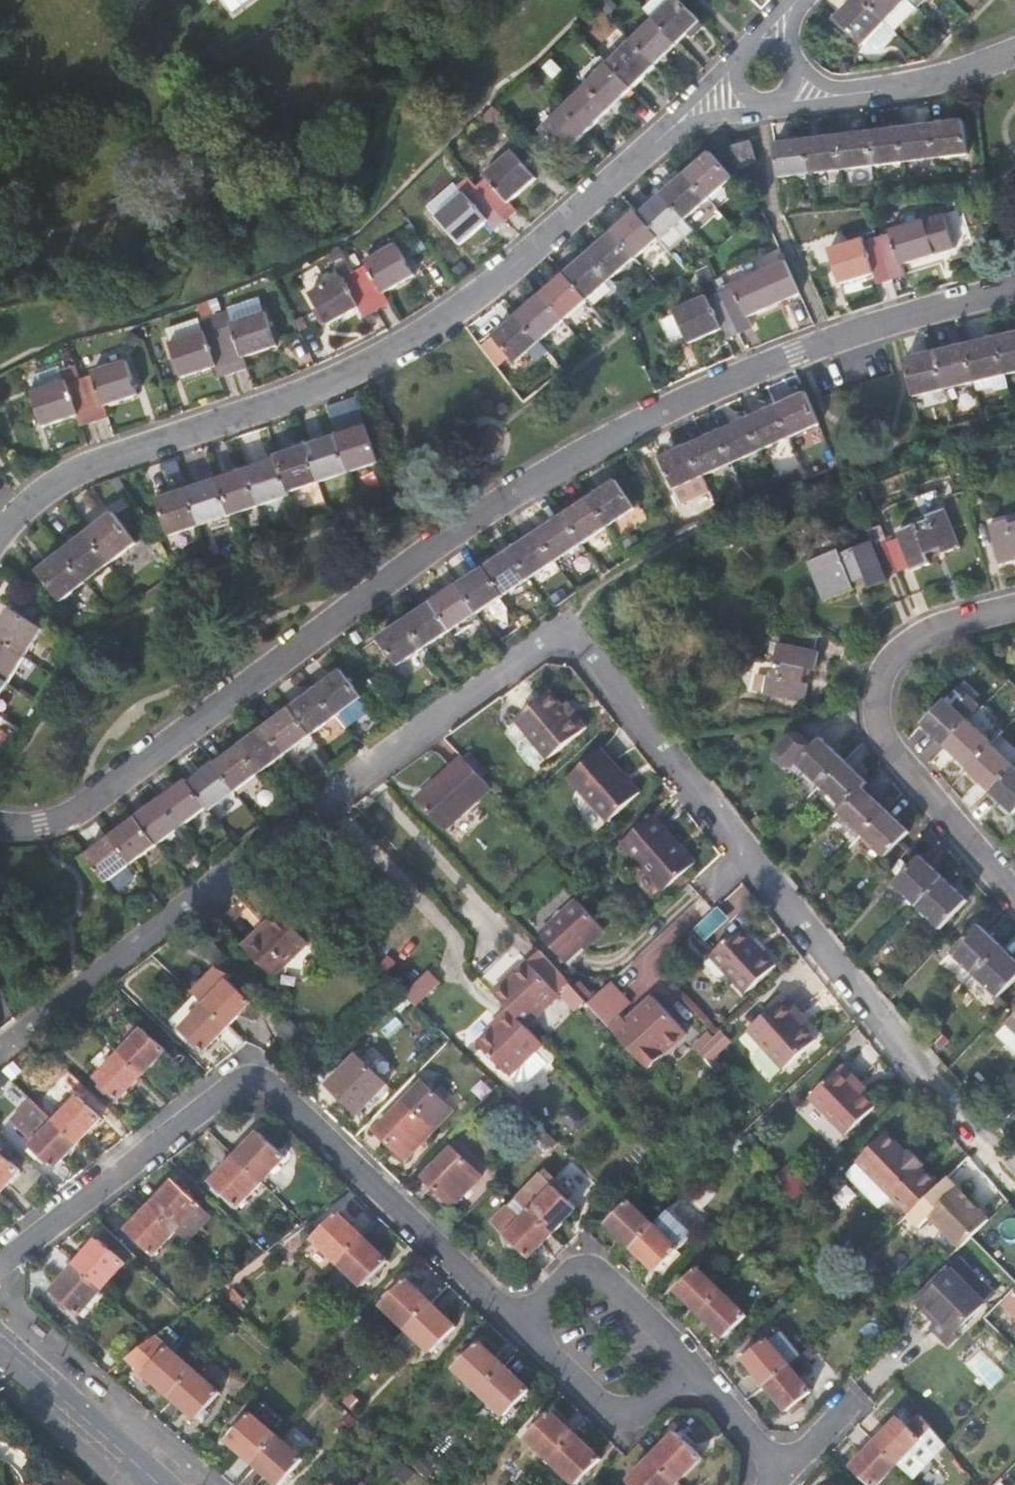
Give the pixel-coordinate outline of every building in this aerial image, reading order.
[(651,22),(675,47),(698,25),(674,0),(651,22)] [(832,22),(859,48),(882,24),(857,0),(853,0),(832,22)] [(882,24),(903,2),(901,0),(857,0),(882,24)] [(882,24),(890,33),(912,11),(903,2),(882,24)] [(628,45),(652,69),(675,47),(651,22),(628,45)] [(890,33),(882,24),(859,48),(871,59),(893,36),(890,33)] [(606,66),(630,91),(652,69),(628,45),(606,66)] [(630,91),(606,66),(583,88),(607,113),(630,91)] [(561,111),(584,135),(607,113),(583,88),(561,111)] [(927,102),(873,112),(876,129),(930,119),(927,102)] [(584,135),(561,111),(538,133),(561,157),(584,135)] [(961,123),(929,127),(933,160),(965,156),(961,123)] [(902,164),(933,160),(929,127),(898,131),(902,164)] [(871,168),(902,164),(898,131),(866,135),(871,168)] [(839,172),(871,168),(866,135),(835,139),(839,172)] [(808,176),(839,172),(835,139),(804,142),(808,176)] [(808,176),(804,142),(772,146),(776,180),(808,176)] [(759,175),(757,155),(738,158),(740,177),(759,175)] [(531,182),(509,156),(482,179),(484,181),(474,190),(503,222),(513,214),(505,205),(531,182)] [(685,177),(707,203),(732,181),(709,156),(685,177)] [(661,198),(683,223),(707,203),(685,177),(661,198)] [(453,188),(461,197),(463,199),(474,190),(463,178),(453,188)] [(435,220),(457,247),(484,224),(491,232),(503,222),(474,190),(463,199),(461,197),(435,220)] [(683,223),(661,198),(637,219),(656,241),(659,244),(683,223)] [(637,219),(635,216),(611,237),(633,261),(656,241),(637,219)] [(922,222),(888,233),(889,237),(877,241),(889,282),(902,278),(899,267),(933,257),(922,222)] [(633,261),(611,237),(587,257),(609,282),(633,261)] [(862,245),(861,241),(828,252),(838,285),(872,275),(875,286),(889,282),(877,241),(862,245)] [(395,246),(364,263),(366,266),(354,273),(376,310),(387,304),(382,294),(412,277),(395,246)] [(563,278),(585,303),(609,282),(587,257),(563,278)] [(334,266),(340,277),(342,280),(354,273),(346,259),(334,266)] [(764,271),(731,286),(732,290),(720,296),(737,335),(750,330),(745,318),(778,303),(764,271)] [(342,280),(340,277),(308,295),(326,326),(358,308),(363,317),(376,310),(354,273),(342,280)] [(585,303),(563,278),(539,298),(561,323),(585,303)] [(707,302),(705,298),(673,312),(687,345),(720,330),(724,341),(737,335),(720,296),(707,302)] [(226,310),(212,314),(218,331),(231,326),(230,323),(264,312),(259,298),(226,309),(226,310)] [(516,319),(537,344),(561,323),(539,298),(516,319)] [(230,323),(231,326),(218,331),(231,372),(244,368),(241,357),(274,347),(264,312),(230,323)] [(164,328),(169,343),(203,332),(204,335),(218,331),(212,314),(199,318),(199,317),(164,328)] [(492,339),(513,365),(537,344),(516,319),(492,339)] [(218,331),(204,335),(203,332),(169,343),(180,377),(215,366),(218,377),(231,372),(218,331)] [(1002,377),(1014,374),(1014,336),(994,341),(1002,377)] [(963,348),(971,385),(1002,377),(994,341),(963,348)] [(971,385),(963,348),(933,355),(941,392),(971,385)] [(901,362),(910,399),(941,392),(933,355),(901,362)] [(125,360),(91,372),(92,374),(79,379),(92,420),(106,416),(102,405),(136,394),(125,360)] [(26,377),(31,392),(64,381),(65,383),(79,379),(74,363),(59,367),(59,366),(26,377)] [(65,383),(64,381),(31,392),(42,425),(75,414),(79,424),(92,420),(79,379),(65,383)] [(775,407),(789,438),(818,425),(804,394),(775,407)] [(356,397),(329,405),(337,431),(364,422),(356,397)] [(789,438),(775,407),(747,420),(760,451),(789,438)] [(718,433),(731,463),(760,451),(747,420),(718,433)] [(376,463),(364,427),(334,437),(346,473),(376,463)] [(731,463),(718,433),(689,445),(703,476),(731,463)] [(346,473),(334,437),(305,447),(317,483),(346,473)] [(659,459),(673,489),(703,476),(689,445),(659,459)] [(277,460),(287,493),(317,483),(305,447),(275,457),(277,460)] [(247,470),(258,506),(288,497),(287,493),(277,460),(247,470)] [(216,480),(228,516),(258,506),(247,470),(216,480)] [(228,516),(216,480),(186,490),(198,526),(228,516)] [(608,528),(636,510),(618,481),(590,500),(608,528)] [(156,500),(167,536),(198,526),(186,490),(156,500)] [(564,517),(582,545),(608,528),(590,500),(564,517)] [(136,546),(112,515),(87,535),(111,565),(136,546)] [(582,545),(564,517),(537,535),(556,563),(582,545)] [(896,546),(883,551),(893,579),(907,574),(908,577),(924,571),(920,562),(935,557),(937,561),(954,555),(941,521),(924,527),(925,531),(895,543),(896,546)] [(869,528),(872,542),(892,538),(889,524),(869,528)] [(1006,532),(1005,528),(988,532),(998,570),(1014,565),(1013,559),(1014,559),(1014,530),(1006,532)] [(111,565),(87,535),(62,554),(86,585),(111,565)] [(511,552),(530,580),(556,563),(537,535),(511,552)] [(882,583),(893,579),(883,551),(872,556),(870,552),(838,563),(837,560),(808,571),(820,605),(850,595),(848,589),(863,584),(866,592),(883,586),(882,583)] [(530,580),(511,552),(485,569),(503,597),(530,580)] [(86,585),(62,554),(37,574),(61,604),(86,585)] [(459,587),(477,615),(503,597),(485,569),(459,587)] [(477,615),(459,587),(432,604),(451,633),(477,615)] [(406,622),(425,650),(451,633),(432,604),(406,622)] [(24,658),(40,631),(8,611),(0,624),(0,642),(24,658)] [(425,650),(406,622),(380,639),(399,667),(425,650)] [(7,684),(24,658),(0,642),(0,680),(7,684)] [(773,678),(769,696),(804,705),(809,687),(803,685),(807,671),(816,673),(820,655),(785,647),(776,679),(773,678)] [(289,700),(330,677),(321,660),(280,683),(289,700)] [(316,692),(336,718),(361,699),(341,673),(316,692)] [(923,725),(946,748),(970,723),(983,710),(959,688),(923,725)] [(539,691),(506,719),(541,759),(578,727),(565,712),(561,716),(539,691)] [(291,711),(311,737),(336,718),(316,692),(291,711)] [(311,737),(291,711),(266,730),(286,756),(311,737)] [(946,748),(969,771),(991,747),(993,745),(970,723),(946,748)] [(241,749),(261,775),(286,756),(266,730),(241,749)] [(822,789),(845,764),(822,743),(815,751),(803,740),(796,741),(778,761),(792,775),(799,767),(822,789)] [(1013,769),(991,747),(969,771),(967,773),(989,794),(1013,769)] [(602,821),(634,793),(594,748),(562,778),(602,821)] [(261,775),(241,749),(216,769),(235,795),(261,775)] [(471,749),(464,755),(483,775),(489,769),(471,749)] [(444,827),(491,785),(483,775),(464,755),(462,753),(415,796),(444,827)] [(822,789),(844,811),(863,791),(868,786),(845,764),(822,789)] [(208,811),(210,814),(235,795),(216,769),(191,787),(208,811)] [(1013,769),(989,794),(1011,815),(1014,811),(1014,770),(1013,769)] [(191,787),(188,785),(163,804),(183,830),(208,811),(191,787)] [(886,814),(863,791),(844,811),(839,816),(862,838),(886,814)] [(183,830),(163,804),(138,822),(158,849),(183,830)] [(909,836),(886,814),(862,838),(885,860),(909,836)] [(658,890),(688,862),(647,816),(616,843),(658,890)] [(158,849),(138,822),(113,842),(133,868),(158,849)] [(88,861),(107,887),(133,868),(113,842),(88,861)] [(892,886),(916,909),(942,882),(919,859),(892,886)] [(964,903),(942,882),(916,909),(937,930),(964,903)] [(539,929),(565,958),(600,924),(576,895),(539,929)] [(238,943),(268,974),(304,942),(279,914),(259,932),(255,928),(238,943)] [(772,963),(763,953),(737,925),(721,941),(707,953),(733,980),(743,991),(772,963)] [(961,991),(972,979),(998,951),(975,929),(938,969),(961,991)] [(998,951),(972,979),(995,1000),(1014,980),(1014,968),(998,951)] [(500,981),(490,991),(507,1008),(522,1024),(555,990),(526,961),(503,982),(500,981)] [(247,996),(226,977),(215,966),(192,991),(202,1001),(224,1022),(247,996)] [(436,978),(427,969),(402,990),(412,1000),(436,978)] [(576,976),(570,981),(585,997),(591,992),(576,976)] [(625,1002),(605,980),(591,992),(585,997),(606,1020),(646,1065),(686,1030),(652,992),(625,1017),(618,1009),(625,1002)] [(798,1009),(783,992),(747,1026),(783,1065),(813,1035),(794,1014),(798,1009)] [(200,1047),(224,1022),(202,1001),(179,1026),(200,1047)] [(503,1074),(539,1040),(522,1024),(507,1008),(494,1019),(496,1023),(473,1043),(503,1074)] [(1014,1038),(1014,1018),(1005,1028),(1014,1038)] [(140,1028),(118,1052),(139,1071),(161,1047),(140,1028)] [(115,1096),(139,1071),(118,1052),(94,1077),(115,1096)] [(351,1109),(378,1081),(351,1053),(323,1081),(351,1109)] [(806,1094),(842,1133),(872,1106),(852,1083),(856,1079),(841,1062),(806,1094)] [(401,1156),(446,1110),(418,1083),(373,1129),(401,1156)] [(75,1094),(52,1117),(74,1138),(96,1114),(75,1094)] [(49,1163),(74,1138),(52,1117),(29,1143),(49,1163)] [(255,1130),(231,1155),(256,1179),(280,1154),(255,1130)] [(917,1166),(920,1164),(905,1147),(902,1151),(882,1131),(852,1160),(887,1196),(917,1166)] [(447,1202),(474,1174),(446,1146),(419,1174),(447,1202)] [(15,1166),(0,1153),(0,1182),(15,1166)] [(234,1202),(256,1179),(231,1155),(209,1178),(234,1202)] [(917,1166),(887,1196),(872,1211),(890,1230),(935,1185),(917,1166)] [(535,1170),(512,1194),(549,1229),(572,1205),(535,1170)] [(172,1177),(148,1202),(174,1226),(186,1237),(209,1212),(172,1177)] [(926,1216),(957,1248),(985,1220),(974,1209),(964,1198),(954,1188),(926,1216)] [(526,1254),(549,1229),(512,1194),(489,1218),(526,1254)] [(968,1195),(964,1198),(974,1209),(978,1205),(968,1195)] [(151,1250),(174,1226),(148,1202),(125,1227),(151,1250)] [(604,1224),(627,1248),(649,1226),(624,1203),(604,1224)] [(689,1228),(667,1207),(649,1226),(627,1248),(649,1269),(689,1228)] [(309,1235),(334,1259),(357,1235),(332,1211),(309,1235)] [(93,1235),(71,1260),(97,1283),(119,1258),(93,1235)] [(380,1257),(357,1235),(334,1259),(357,1282),(380,1257)] [(74,1308),(97,1283),(71,1260),(49,1285),(74,1308)] [(931,1318),(937,1325),(945,1334),(947,1331),(986,1292),(978,1284),(955,1261),(945,1271),(944,1270),(914,1300),(931,1318)] [(672,1291),(696,1315),(716,1293),(692,1270),(672,1291)] [(378,1302),(403,1326),(426,1302),(401,1278),(378,1302)] [(1014,1325),(1014,1291),(998,1308),(1014,1325)] [(741,1317),(716,1293),(696,1315),(720,1338),(741,1317)] [(449,1324),(426,1302),(403,1326),(426,1348),(449,1324)] [(923,1327),(929,1332),(942,1345),(952,1336),(947,1331),(945,1334),(937,1325),(931,1318),(923,1327)] [(192,1365),(153,1332),(152,1332),(140,1342),(124,1353),(168,1392),(192,1365)] [(452,1369),(475,1392),(499,1367),(476,1344),(452,1369)] [(740,1364),(761,1389),(784,1370),(795,1361),(782,1344),(770,1354),(762,1345),(740,1364)] [(218,1388),(192,1365),(168,1392),(194,1414),(218,1388)] [(523,1390),(499,1367),(475,1392),(500,1415),(523,1390)] [(805,1397),(784,1370),(761,1389),(783,1417),(805,1397)] [(228,1436),(252,1458),(273,1433),(250,1412),(228,1436)] [(523,1439),(546,1462),(571,1437),(547,1414),(523,1439)] [(894,1428),(870,1451),(892,1472),(915,1448),(894,1428)] [(299,1456),(273,1433),(252,1458),(278,1481),(299,1456)] [(571,1437),(546,1462),(570,1484),(571,1484),(594,1461),(571,1437)] [(652,1462),(675,1484),(678,1484),(698,1464),(674,1440),(652,1462)] [(892,1472),(870,1451),(847,1476),(857,1484),(879,1484),(892,1472)] [(652,1462),(629,1484),(675,1484),(652,1462)]
